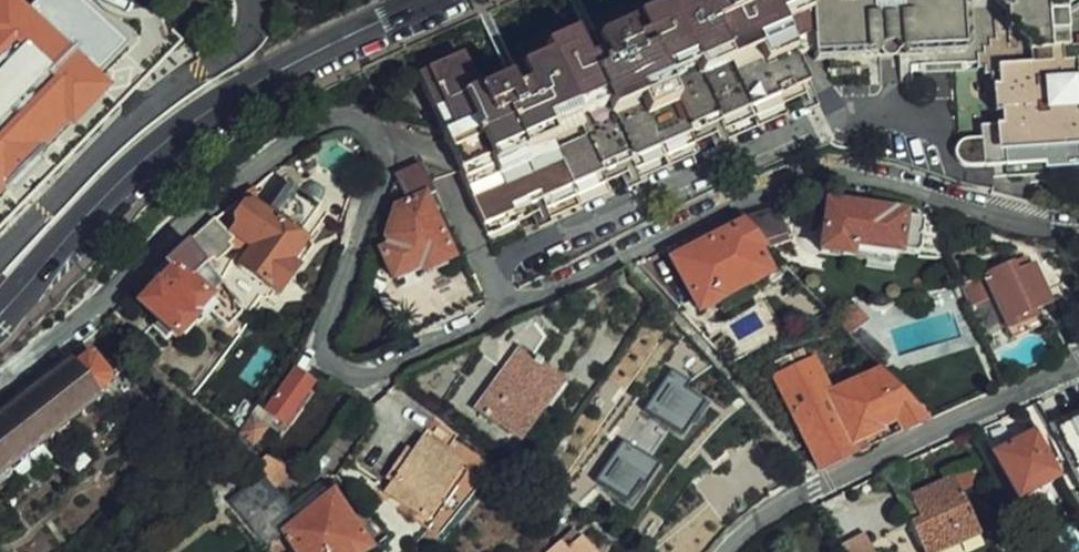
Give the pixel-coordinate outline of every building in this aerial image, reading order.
[(101,20),(80,0),(50,0),(29,20),(10,39),(7,36),(0,44),(0,140),(56,84),(42,71),(58,56),(61,58),(101,20)] [(548,48),(552,57),(575,110),(592,147),(570,157),(585,191),(813,90),(797,55),(812,48),(810,31),(807,13),(805,0),(684,0),(628,25),(630,31),(599,45),(595,36),(580,42),(577,35),(548,48)] [(807,13),(810,31),(812,48),(814,65),(829,64),(830,82),(869,79),(869,74),(921,70),(921,76),(971,73),(970,65),(982,65),(982,66),(988,66),(989,72),(994,71),(995,80),(1003,80),(1005,124),(982,126),(982,140),(970,141),(962,144),(957,151),(957,158),(959,163),(965,168),(1048,161),(1048,168),(1078,166),(1078,47),(1071,47),(1069,16),(1078,9),(1078,0),(805,0),(807,13)] [(7,36),(10,39),(29,20),(16,10),(0,26),(0,29),(7,36)] [(455,132),(446,136),(461,171),(489,234),(585,191),(570,157),(592,147),(575,110),(552,57),(509,75),(512,82),(481,95),(465,58),(421,77),(435,110),(444,106),(455,132)] [(435,110),(446,136),(455,132),(444,106),(435,110)] [(431,184),(422,164),(395,176),(409,206),(398,211),(388,237),(394,248),(383,254),(389,267),(395,279),(423,265),(426,272),(454,258),(425,199),(436,194),(431,184)] [(274,246),(253,274),(281,294),(299,269),(292,264),(308,240),(302,236),(321,210),(343,220),(357,187),(318,170),(303,197),(287,186),(268,212),(267,212),(266,214),(273,219),(261,237),(274,246)] [(252,190),(237,202),(242,210),(245,207),(254,203),(267,212),(268,212),(260,200),(252,190)] [(824,252),(855,257),(857,244),(921,253),(926,217),(832,202),(824,252)] [(245,207),(242,210),(237,218),(237,223),(230,231),(254,248),(241,266),(253,274),(274,246),(261,237),(273,219),(266,214),(267,212),(254,203),(245,207)] [(746,224),(770,250),(789,243),(779,208),(743,219),(746,224)] [(215,221),(189,244),(206,266),(213,260),(217,264),(232,250),(227,245),(232,240),(215,221)] [(760,253),(770,250),(746,224),(675,261),(702,311),(718,303),(752,285),(771,275),(760,253)] [(292,264),(299,269),(315,246),(308,240),(292,264)] [(189,244),(165,267),(173,274),(162,284),(160,282),(156,286),(157,286),(140,305),(159,323),(154,328),(166,339),(172,334),(177,339),(193,323),(197,326),(210,313),(227,330),(241,314),(206,266),(189,244)] [(966,287),(974,306),(995,297),(1011,329),(1038,317),(1036,310),(1054,302),(1048,291),(1069,281),(1058,255),(1018,273),(1014,265),(966,287)] [(758,296),(752,285),(718,303),(723,314),(758,296)] [(859,305),(839,323),(846,330),(852,337),(871,318),(859,305)] [(1038,317),(1011,329),(1015,338),(1042,326),(1038,317)] [(481,409),(521,440),(564,383),(523,352),(481,409)] [(97,403),(92,396),(108,384),(110,378),(93,359),(89,360),(74,371),(68,364),(0,417),(0,477),(97,403)] [(815,455),(822,471),(860,453),(857,445),(883,433),(882,429),(897,422),(902,434),(926,423),(880,374),(834,395),(819,361),(778,380),(815,455)] [(248,425),(236,441),(251,455),(270,428),(279,435),(285,427),(315,386),(294,372),(260,419),(255,415),(248,425)] [(320,389),(315,386),(285,427),(291,430),(320,389)] [(684,387),(663,413),(684,431),(706,404),(684,387)] [(245,422),(248,425),(255,415),(252,413),(245,422)] [(1058,427),(1078,474),(1078,418),(1058,427)] [(665,515),(686,495),(719,467),(737,451),(719,431),(700,448),(696,444),(680,458),(674,453),(650,473),(659,484),(646,495),(665,515)] [(1060,478),(1037,435),(996,457),(1020,500),(1060,478)] [(388,494),(401,502),(427,519),(461,468),(463,466),(422,440),(415,453),(407,448),(388,478),(394,483),(388,494)] [(427,519),(423,525),(429,529),(467,471),(461,468),(427,519)] [(911,523),(924,551),(940,551),(981,533),(962,491),(978,484),(973,472),(912,499),(918,510),(922,518),(911,523)] [(230,507),(266,549),(300,524),(276,496),(259,479),(230,507)] [(266,549),(268,551),(370,551),(335,497),(300,524),(266,549)] [(427,519),(401,502),(398,509),(423,525),(427,519)] [(908,516),(911,523),(922,518),(918,510),(908,516)] [(570,549),(584,536),(577,528),(562,541),(570,549)] [(584,536),(570,549),(562,541),(549,551),(598,551),(584,536)] [(838,551),(839,551),(872,551),(864,537),(838,551)]
